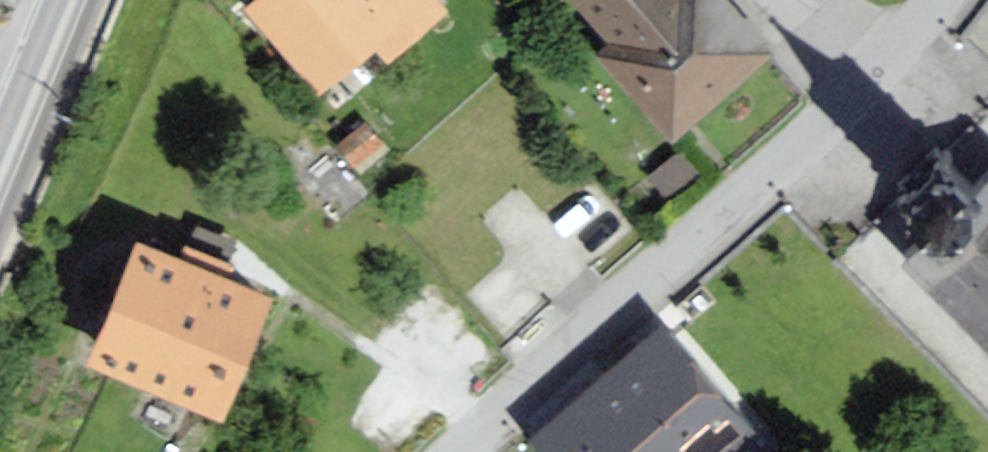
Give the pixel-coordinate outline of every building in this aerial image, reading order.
[(433,0),(255,0),(334,95),(439,8),(433,0)] [(738,0),(582,0),(631,50),(622,59),(709,148),(798,60),(738,0)] [(916,252),(987,325),(987,182),(916,252)] [(270,292),(145,246),(107,348),(232,394),(270,292)] [(674,325),(545,438),(557,451),(734,451),(763,426),(674,325)]
